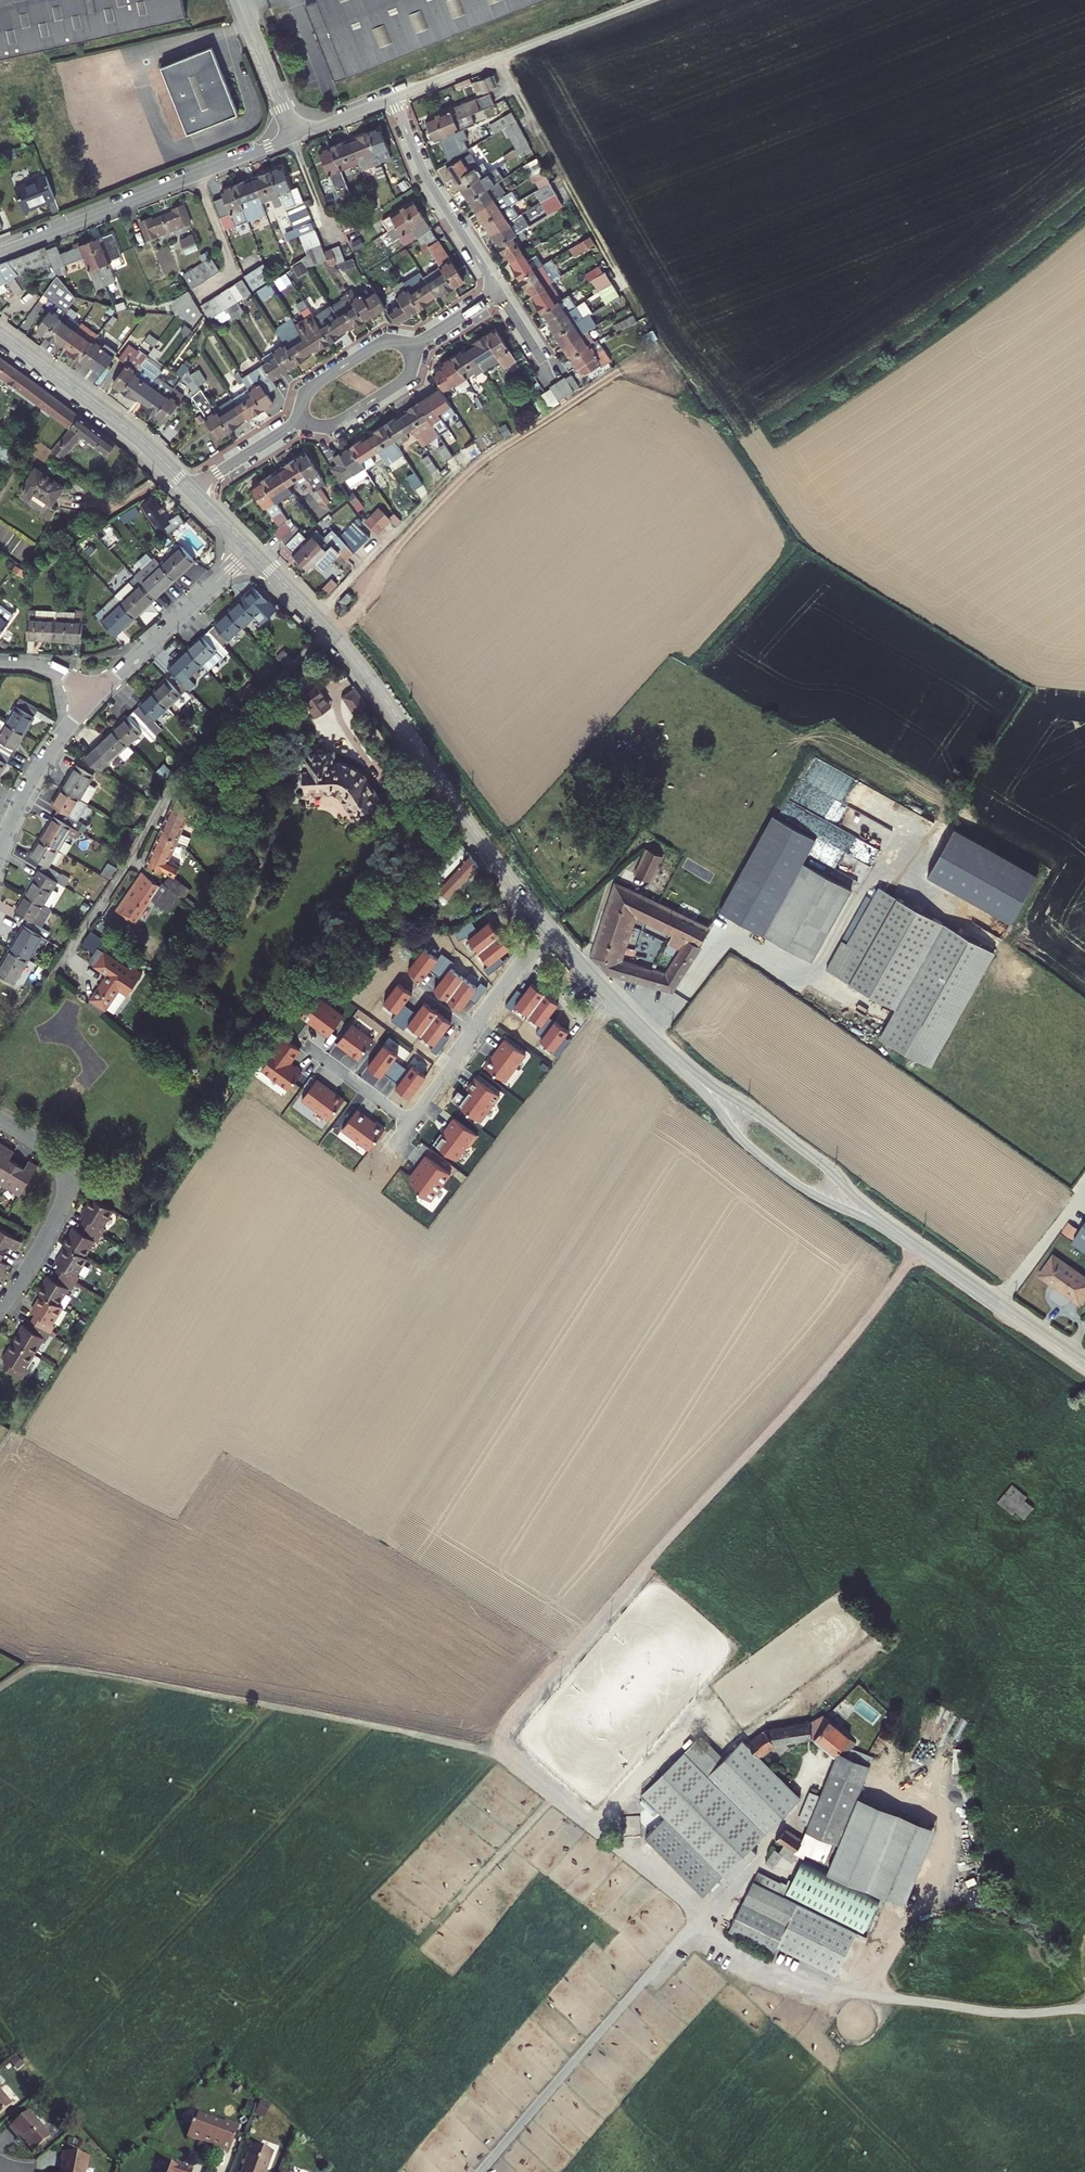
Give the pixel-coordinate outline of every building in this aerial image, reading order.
[(189,19),(184,0),(0,0),(0,61),(189,19)] [(307,9),(337,85),(546,0),(318,0),(320,4),(307,9)] [(215,51),(165,71),(191,138),(241,118),(215,51)] [(426,118),(431,128),(469,112),(493,101),(489,93),(426,118)] [(474,122),(469,112),(431,128),(435,138),(474,122)] [(528,140),(516,118),(505,125),(517,146),(528,140)] [(378,127),(368,131),(378,157),(380,162),(381,162),(390,157),(378,127)] [(378,157),(368,131),(357,135),(358,138),(353,140),(351,141),(359,161),(360,164),(378,157)] [(533,149),(528,140),(517,146),(514,148),(519,157),(533,149)] [(331,146),(340,169),(359,161),(351,141),(347,143),(342,145),(341,142),(331,146)] [(339,200),(351,196),(340,169),(331,146),(320,150),(329,174),(328,174),(339,200)] [(2,151),(4,159),(17,156),(15,148),(2,151)] [(471,149),(460,156),(469,170),(480,163),(471,149)] [(447,165),(462,188),(489,171),(483,161),(480,163),(469,170),(460,156),(447,165)] [(525,169),(529,177),(543,169),(539,162),(525,169)] [(282,166),(271,171),(277,187),(280,194),(284,203),(289,216),(295,229),(297,228),(312,222),(304,202),(297,205),(282,166)] [(277,187),(271,171),(261,175),(262,178),(256,180),(253,181),(262,203),(272,199),(275,207),(284,203),(280,194),(277,187)] [(462,188),(469,199),(493,183),(496,181),(489,171),(462,188)] [(532,183),(535,188),(536,188),(549,179),(546,174),(532,183)] [(25,211),(56,199),(46,176),(15,188),(25,211)] [(507,184),(510,188),(517,183),(514,179),(507,184)] [(542,198),(543,198),(556,191),(549,179),(536,188),(542,198)] [(245,184),(243,181),(233,186),(240,202),(243,209),(243,208),(246,216),(248,221),(266,214),(262,203),(253,181),(250,182),(245,184)] [(469,199),(476,210),(500,194),(493,183),(469,199)] [(517,183),(510,188),(512,193),(520,188),(517,183)] [(243,209),(240,202),(233,186),(223,190),(225,196),(213,201),(225,230),(248,221),(246,216),(243,208),(243,209)] [(476,210),(483,221),(514,202),(506,190),(500,194),(476,210)] [(556,191),(543,198),(551,210),(565,202),(557,190),(556,191)] [(419,211),(413,202),(383,221),(389,230),(391,229),(419,211)] [(514,202),(483,221),(490,232),(520,212),(514,202)] [(174,212),(162,217),(168,231),(189,223),(182,206),(173,210),(174,212)] [(352,206),(337,212),(340,219),(355,213),(352,206)] [(431,229),(419,211),(391,229),(389,230),(395,240),(401,236),(406,245),(418,238),(431,229)] [(490,232),(498,243),(518,230),(523,226),(520,221),(525,218),(521,212),(520,212),(490,232)] [(355,213),(340,219),(343,227),(358,221),(355,213)] [(295,229),(289,216),(279,220),(287,240),(300,235),(297,228),(295,229)] [(147,240),(168,231),(162,217),(151,222),(150,219),(140,223),(147,240)] [(360,224),(358,221),(343,227),(346,234),(361,228),(360,224)] [(312,222),(297,228),(300,235),(315,229),(312,222)] [(450,260),(444,252),(445,251),(431,229),(418,238),(422,244),(426,242),(441,266),(445,273),(455,287),(464,281),(451,260),(450,260)] [(524,238),(518,230),(498,243),(503,252),(506,250),(510,256),(511,258),(523,251),(524,251),(518,242),(524,238)] [(584,237),(589,244),(596,240),(591,232),(584,237)] [(91,242),(108,284),(116,281),(111,268),(108,269),(105,263),(122,256),(113,233),(91,242)] [(199,249),(194,235),(180,240),(186,254),(199,249)] [(584,237),(568,247),(573,254),(589,244),(584,237)] [(108,284),(91,242),(61,254),(57,246),(47,250),(52,262),(57,276),(68,274),(64,265),(85,257),(98,289),(108,285),(108,284)] [(324,252),(321,245),(306,250),(308,255),(309,258),(324,252)] [(363,250),(367,257),(376,251),(372,245),(363,250)] [(52,262),(47,250),(46,246),(37,250),(44,265),(52,262)] [(339,246),(332,249),(338,264),(345,261),(339,246)] [(338,264),(332,249),(324,252),(327,260),(330,267),(334,266),(338,264)] [(44,265),(37,250),(29,253),(35,268),(44,265)] [(513,268),(520,277),(540,264),(533,252),(527,256),(524,251),(523,251),(511,258),(513,261),(516,266),(513,268)] [(302,259),(308,268),(327,260),(324,252),(309,258),(308,255),(302,259)] [(35,268),(29,253),(21,256),(27,271),(35,268)] [(21,256),(8,261),(0,264),(0,286),(4,284),(8,281),(16,295),(24,290),(15,277),(19,274),(27,271),(21,256)] [(211,258),(204,262),(213,276),(220,272),(211,258)] [(356,266),(353,258),(345,261),(338,264),(340,268),(343,267),(344,271),(356,266)] [(297,275),(308,268),(302,259),(291,266),(297,275)] [(57,276),(52,262),(47,264),(52,279),(56,278),(57,276)] [(213,276),(204,262),(197,266),(206,280),(213,276)] [(554,279),(544,262),(540,264),(520,277),(526,286),(528,284),(532,289),(533,292),(551,280),(554,279)] [(271,279),(264,263),(244,276),(253,291),(271,279)] [(587,271),(591,277),(593,276),(605,269),(601,263),(587,271)] [(206,280),(197,266),(190,271),(199,284),(206,280)] [(441,266),(424,277),(429,284),(436,295),(438,294),(444,290),(446,293),(455,287),(445,273),(441,266)] [(593,276),(601,289),(612,282),(605,269),(593,276)] [(190,271),(183,275),(192,289),(199,284),(190,271)] [(24,290),(31,286),(22,273),(19,274),(15,277),(24,290)] [(76,297),(57,276),(56,278),(45,293),(58,302),(37,330),(47,337),(59,319),(76,297)] [(242,279),(236,283),(244,297),(251,293),(242,279)] [(562,297),(551,280),(533,292),(535,295),(538,299),(536,301),(542,311),(562,297)] [(117,288),(114,282),(108,284),(108,285),(110,290),(117,288)] [(421,309),(411,295),(407,289),(407,288),(403,282),(393,288),(403,303),(388,312),(395,323),(399,324),(421,309)] [(436,295),(429,284),(422,288),(418,282),(407,288),(407,289),(411,295),(421,309),(430,303),(428,301),(433,297),(436,295)] [(601,289),(608,301),(619,295),(612,282),(601,289)] [(236,283),(229,288),(237,302),(238,301),(244,297),(236,283)] [(270,283),(258,291),(264,299),(276,291),(270,283)] [(229,288),(222,292),(230,306),(237,302),(229,288)] [(386,308),(376,292),(365,299),(361,293),(357,296),(353,290),(347,293),(350,297),(352,300),(356,306),(365,321),(386,308)] [(179,306),(193,298),(189,291),(175,299),(179,306)] [(222,292),(215,297),(224,310),(226,308),(230,306),(222,292)] [(542,311),(549,322),(577,304),(570,292),(562,297),(542,311)] [(350,297),(347,293),(341,298),(343,302),(350,297)] [(215,297),(208,301),(217,315),(223,311),(224,310),(215,297)] [(365,321),(356,306),(352,300),(350,297),(343,302),(333,308),(339,317),(346,329),(349,328),(354,324),(356,327),(365,321)] [(197,305),(193,298),(179,306),(181,309),(181,310),(184,313),(197,305)] [(306,304),(304,300),(297,304),(302,312),(308,308),(308,306),(306,304)] [(549,322),(556,333),(580,318),(591,312),(583,300),(577,304),(549,322)] [(95,303),(88,301),(86,306),(93,309),(95,303)] [(208,301),(201,305),(210,319),(217,315),(208,301)] [(245,313),(238,301),(237,302),(230,306),(226,308),(231,317),(233,320),(245,313)] [(202,312),(197,305),(184,313),(181,310),(181,309),(178,313),(193,325),(202,312)] [(344,331),(346,329),(339,317),(333,308),(331,306),(314,316),(318,321),(331,342),(340,337),(339,334),(344,331)] [(231,317),(226,308),(224,310),(223,311),(228,319),(231,317)] [(313,351),(315,349),(320,346),(322,349),(331,342),(318,321),(314,316),(308,308),(302,312),(307,320),(297,327),(313,351)] [(594,318),(597,322),(605,317),(602,313),(594,318)] [(111,317),(107,314),(103,319),(107,322),(111,317)] [(615,323),(618,327),(633,320),(630,315),(615,323)] [(605,317),(597,322),(600,326),(607,321),(605,317)] [(80,325),(70,318),(66,324),(59,319),(47,337),(55,343),(58,339),(64,343),(66,345),(76,331),(80,325)] [(580,318),(556,333),(564,344),(587,328),(580,318)] [(107,322),(103,319),(102,319),(98,326),(103,329),(107,322)] [(97,337),(80,325),(76,331),(66,345),(69,347),(75,351),(72,355),(80,361),(93,343),(95,340),(94,340),(97,337)] [(313,351),(297,327),(296,326),(280,336),(284,343),(298,365),(307,359),(305,356),(310,352),(313,351)] [(496,327),(486,333),(502,357),(506,364),(515,358),(496,327)] [(641,335),(646,342),(657,335),(653,327),(641,335)] [(564,344),(571,355),(595,339),(587,328),(564,344)] [(471,347),(485,368),(502,357),(486,333),(477,339),(479,342),(473,345),(471,347)] [(109,341),(99,334),(97,337),(94,340),(95,340),(93,343),(80,361),(89,367),(90,366),(102,375),(118,353),(106,344),(109,341)] [(145,340),(154,347),(159,341),(150,334),(145,340)] [(595,339),(571,355),(580,369),(583,373),(585,371),(610,355),(598,337),(595,339)] [(298,365),(284,343),(274,349),(277,355),(263,364),(264,365),(274,380),(298,365)] [(146,360),(148,356),(140,350),(139,352),(129,345),(119,358),(128,365),(113,385),(123,391),(133,377),(137,371),(141,366),(146,360)] [(461,349),(453,355),(467,376),(477,369),(478,372),(485,368),(471,347),(468,349),(463,352),(461,349)] [(453,355),(443,361),(445,364),(434,371),(446,389),(457,382),(467,376),(453,355)] [(7,381),(16,369),(0,357),(0,376),(7,381)] [(162,371),(146,360),(141,366),(158,377),(162,371)] [(177,373),(183,378),(188,370),(190,367),(184,363),(177,373)] [(255,395),(264,410),(273,404),(267,394),(278,387),(274,380),(264,365),(243,378),(245,382),(250,389),(255,395)] [(158,377),(141,366),(137,371),(133,377),(123,391),(131,397),(133,393),(139,398),(142,399),(151,386),(158,377)] [(239,372),(236,367),(231,370),(234,375),(239,372)] [(80,417),(16,369),(7,381),(52,415),(71,428),(71,429),(80,417)] [(199,369),(192,374),(195,379),(199,386),(207,381),(199,369)] [(192,374),(188,370),(183,378),(188,384),(195,379),(192,374)] [(239,372),(234,375),(240,385),(245,382),(243,378),(239,372)] [(569,378),(567,375),(566,373),(558,378),(567,392),(575,387),(569,378)] [(569,378),(575,387),(580,384),(574,374),(569,378)] [(467,376),(457,382),(461,388),(471,382),(467,376)] [(174,389),(158,377),(151,386),(142,399),(144,401),(150,405),(147,409),(156,415),(168,398),(170,395),(174,389)] [(567,392),(558,378),(550,383),(552,386),(560,397),(567,392)] [(199,386),(195,379),(188,384),(192,390),(195,393),(201,389),(199,386)] [(552,386),(545,390),(554,403),(561,399),(560,397),(552,386)] [(184,396),(174,389),(170,395),(168,398),(156,415),(165,422),(184,396)] [(202,389),(192,396),(220,438),(230,432),(220,417),(216,411),(212,404),(202,389)] [(253,413),(255,416),(264,410),(255,395),(250,389),(233,400),(237,406),(245,418),(248,416),(253,413)] [(539,394),(546,406),(548,408),(554,403),(545,390),(539,394)] [(428,395),(419,401),(434,422),(437,428),(446,422),(428,395)] [(216,409),(213,404),(212,404),(216,411),(220,417),(230,432),(239,426),(237,423),(243,420),(245,418),(237,406),(233,400),(232,398),(216,409)] [(407,413),(405,414),(413,426),(418,433),(425,443),(433,438),(447,460),(455,454),(444,438),(441,433),(437,428),(434,422),(419,401),(410,407),(412,409),(407,413)] [(397,419),(395,416),(386,423),(399,443),(410,437),(405,431),(413,426),(405,414),(402,416),(397,419)] [(116,444),(80,417),(71,429),(71,428),(52,450),(62,458),(82,437),(107,456),(116,444)] [(373,435),(371,437),(379,448),(383,455),(390,449),(394,456),(396,455),(404,450),(399,443),(386,423),(376,429),(378,432),(373,435)] [(373,452),(379,448),(371,437),(368,438),(363,442),(361,439),(352,445),(366,466),(377,459),(373,452)] [(9,463),(15,454),(0,444),(0,457),(9,463)] [(347,479),(366,466),(352,445),(336,456),(340,463),(343,467),(340,468),(347,479)] [(321,491),(324,489),(330,486),(307,452),(298,458),(312,478),(321,491)] [(440,466),(430,452),(424,456),(434,470),(440,466)] [(417,469),(407,455),(398,460),(408,475),(411,473),(419,485),(425,482),(417,469)] [(282,471),(290,484),(297,480),(300,485),(312,478),(298,458),(288,464),(290,467),(285,470),(282,471)] [(342,482),(347,479),(340,468),(343,467),(340,463),(333,467),(342,482)] [(64,487),(36,468),(19,493),(29,499),(34,493),(52,505),(64,487)] [(382,470),(373,476),(383,491),(392,484),(382,470)] [(273,474),(264,479),(275,497),(282,492),(281,489),(290,484),(282,471),(280,473),(275,476),(273,474)] [(275,497),(264,479),(255,485),(270,510),(276,507),(286,523),(277,531),(282,537),(294,526),(289,520),(289,519),(275,497)] [(164,512),(161,508),(154,497),(147,501),(146,498),(139,502),(158,531),(162,529),(166,534),(184,522),(179,514),(169,520),(164,512)] [(139,505),(122,513),(126,522),(143,514),(139,505)] [(381,506),(373,514),(384,524),(392,516),(381,506)] [(373,514),(368,519),(379,530),(384,524),(373,514)] [(362,517),(342,536),(349,542),(358,550),(373,535),(362,524),(365,521),(362,517)] [(330,534),(335,529),(332,525),(326,530),(330,534)] [(282,537),(288,543),(299,532),(294,526),(282,537)] [(288,543),(304,559),(327,536),(319,528),(309,537),(305,533),(303,529),(299,532),(288,543)] [(327,536),(304,559),(312,567),(318,560),(325,567),(342,550),(350,558),(358,550),(349,542),(342,536),(337,531),(329,538),(327,536)] [(195,561),(181,546),(161,565),(175,579),(195,561)] [(175,579),(161,565),(155,558),(135,577),(155,598),(175,579)] [(135,577),(132,574),(126,579),(130,582),(135,577)] [(155,598),(135,577),(130,582),(115,596),(116,596),(135,617),(155,598)] [(327,587),(332,592),(342,583),(337,578),(327,587)] [(240,596),(227,609),(242,624),(255,611),(262,618),(273,607),(254,586),(242,597),(240,596)] [(341,598),(346,603),(354,595),(349,590),(341,598)] [(135,617),(116,596),(96,615),(115,636),(135,617)] [(0,606),(0,635),(10,622),(8,620),(12,615),(0,606)] [(242,624),(227,609),(207,628),(222,643),(242,624)] [(55,620),(56,612),(28,610),(27,639),(54,641),(55,620)] [(76,613),(56,612),(55,620),(75,621),(76,613)] [(82,642),(83,613),(76,613),(75,621),(55,620),(54,641),(82,642)] [(222,643),(207,628),(187,646),(201,662),(222,643)] [(173,669),(187,684),(193,678),(189,674),(201,662),(187,646),(174,658),(168,664),(173,669)] [(187,684),(173,669),(152,688),(167,704),(187,684)] [(319,687),(305,697),(305,698),(315,713),(316,714),(331,705),(319,687)] [(167,704),(152,688),(133,707),(147,722),(167,704)] [(370,709),(358,691),(347,698),(359,717),(370,709)] [(17,698),(4,720),(23,731),(36,708),(17,698)] [(315,713),(305,698),(298,703),(307,718),(315,713)] [(333,708),(331,705),(316,714),(318,718),(333,708)] [(147,722),(133,707),(113,726),(128,741),(141,728),(148,735),(154,729),(147,722)] [(9,756),(23,731),(4,720),(0,718),(0,751),(9,756)] [(128,741),(113,726),(80,757),(99,768),(119,749),(125,756),(134,748),(128,741)] [(318,754),(307,755),(308,774),(304,775),(305,784),(309,783),(309,797),(337,795),(344,798),(358,819),(383,802),(371,783),(365,778),(358,772),(350,767),(342,764),(336,762),(336,753),(331,753),(330,749),(317,750),(318,754)] [(9,756),(0,751),(0,771),(9,756)] [(76,765),(63,788),(80,798),(81,798),(87,802),(96,787),(89,783),(93,775),(76,765)] [(59,808),(55,815),(79,829),(83,823),(77,819),(87,802),(81,798),(80,798),(63,788),(53,805),(59,808)] [(200,817),(202,813),(188,794),(182,799),(180,795),(162,837),(178,844),(191,813),(200,817)] [(719,909),(813,963),(852,891),(801,860),(814,836),(771,813),(719,909)] [(55,815),(42,837),(59,848),(64,839),(69,842),(73,834),(75,835),(79,829),(55,815)] [(956,826),(928,872),(1009,922),(1037,876),(956,826)] [(132,846),(140,832),(131,827),(122,841),(132,846)] [(577,854),(585,847),(575,835),(567,842),(577,854)] [(59,848),(42,837),(32,854),(45,862),(40,869),(58,880),(63,873),(49,864),(59,848)] [(162,837),(149,867),(165,874),(166,872),(177,877),(181,867),(170,862),(178,844),(162,837)] [(466,846),(462,840),(452,847),(458,855),(466,846)] [(448,881),(473,855),(466,846),(458,855),(408,907),(416,914),(448,881)] [(651,889),(660,873),(667,863),(651,853),(635,879),(651,889)] [(448,881),(459,891),(482,867),(473,855),(448,881)] [(40,869),(27,892),(45,903),(52,907),(66,884),(58,880),(40,869)] [(161,885),(145,874),(117,912),(130,922),(129,923),(132,925),(161,885)] [(175,878),(169,887),(185,900),(192,891),(175,878)] [(416,914),(419,917),(442,892),(450,901),(459,891),(448,881),(416,914)] [(843,942),(827,970),(897,1008),(881,1037),(933,1065),(995,951),(879,887),(848,944),(843,942)] [(44,933),(48,927),(44,924),(54,909),(52,907),(45,903),(27,892),(17,908),(29,916),(26,922),(44,933)] [(464,892),(462,894),(471,902),(472,904),(474,902),(464,892)] [(709,935),(685,924),(671,917),(658,911),(617,892),(593,963),(610,980),(674,998),(701,954),(699,952),(709,935)] [(468,905),(471,902),(462,894),(459,897),(468,905)] [(665,897),(658,911),(671,917),(678,904),(665,897)] [(689,915),(685,924),(709,935),(714,927),(689,915)] [(26,922),(11,946),(30,957),(44,933),(26,922)] [(489,922),(468,939),(478,952),(500,936),(489,922)] [(500,936),(478,952),(489,965),(510,949),(500,936)] [(155,942),(150,949),(162,958),(167,952),(155,942)] [(30,957),(11,946),(0,965),(0,969),(15,980),(30,957)] [(131,965),(107,950),(98,964),(111,972),(114,974),(111,979),(108,977),(95,998),(110,1007),(123,987),(132,992),(145,971),(132,962),(131,965)] [(425,951),(408,973),(422,983),(438,962),(425,951)] [(44,971),(47,967),(40,963),(36,969),(42,973),(44,971)] [(450,971),(434,993),(447,1003),(464,981),(450,971)] [(464,981),(447,1003),(460,1013),(477,991),(464,981)] [(528,1014),(544,994),(532,984),(516,1004),(528,1014)] [(398,986),(383,1005),(397,1015),(412,996),(398,986)] [(558,1004),(544,994),(528,1014),(542,1025),(558,1004)] [(110,1007),(95,998),(93,1001),(106,1013),(110,1007)] [(315,998),(301,1017),(310,1025),(311,1024),(316,1028),(316,1029),(328,1038),(343,1018),(331,1008),(330,1010),(315,998)] [(424,1005),(407,1027),(420,1037),(437,1016),(424,1005)] [(437,1016),(420,1037),(434,1048),(450,1026),(437,1016)] [(556,1021),(541,1040),(554,1051),(569,1031),(556,1021)] [(351,1025),(337,1045),(358,1061),(373,1042),(351,1025)] [(505,1038),(484,1066),(506,1083),(527,1054),(505,1038)] [(292,1067),(289,1064),(299,1050),(284,1039),(261,1070),(287,1091),(301,1073),(299,1069),(296,1066),(292,1067)] [(398,1055),(384,1045),(368,1066),(382,1076),(398,1055)] [(426,1076),(411,1065),(395,1086),(410,1097),(426,1076)] [(457,1100),(481,1120),(501,1095),(477,1076),(457,1100)] [(316,1080),(300,1101),(327,1121),(342,1101),(333,1094),(332,1094),(327,1090),(328,1090),(316,1080)] [(355,1111),(339,1131),(352,1140),(353,1139),(368,1151),(382,1132),(373,1124),(372,1125),(367,1121),(367,1120),(355,1111)] [(478,1137),(454,1118),(433,1144),(458,1163),(478,1137)] [(11,1159),(15,1151),(7,1146),(0,1157),(0,1184),(4,1186),(18,1163),(11,1159)] [(452,1174),(428,1155),(409,1179),(419,1186),(416,1190),(431,1201),(452,1174)] [(38,1165),(30,1160),(25,1167),(18,1163),(4,1186),(20,1196),(38,1165)] [(98,1226),(108,1209),(89,1197),(78,1213),(83,1216),(78,1223),(97,1234),(101,1227),(98,1226)] [(93,1240),(97,1234),(78,1223),(74,1229),(70,1226),(59,1243),(62,1245),(79,1256),(90,1239),(93,1240)] [(0,1229),(0,1251),(5,1254),(9,1246),(16,1251),(22,1242),(0,1229)] [(1074,1250),(1084,1257),(1084,1233),(1074,1250)] [(72,1274),(82,1258),(79,1256),(62,1245),(52,1261),(57,1264),(52,1271),(71,1283),(75,1276),(72,1274)] [(1042,1281),(1082,1310),(1084,1305),(1084,1282),(1057,1261),(1042,1281)] [(33,1292),(37,1294),(54,1304),(64,1287),(67,1289),(71,1283),(52,1271),(49,1277),(44,1274),(33,1292)] [(32,1313),(28,1320),(46,1332),(50,1324),(47,1323),(57,1306),(54,1304),(37,1294),(27,1310),(32,1313)] [(42,1338),(46,1332),(28,1320),(24,1326),(20,1324),(9,1341),(29,1353),(39,1336),(42,1338)] [(0,1364),(0,1368),(17,1379),(21,1372),(18,1370),(29,1353),(9,1341),(0,1355),(0,1360),(2,1361),(0,1364)] [(773,1733),(755,1748),(765,1760),(780,1747),(819,1738),(841,1754),(846,1747),(856,1755),(865,1743),(824,1712),(815,1724),(773,1733)] [(656,1807),(699,1764),(691,1757),(702,1745),(726,1768),(731,1763),(701,1734),(643,1795),(656,1807)] [(807,1801),(749,1744),(731,1763),(726,1768),(702,1745),(691,1757),(699,1764),(774,1836),(807,1801)] [(699,1764),(656,1807),(667,1817),(725,1874),(731,1880),(774,1836),(699,1764)] [(837,1771),(805,1838),(791,1829),(783,1841),(787,1845),(808,1856),(809,1853),(831,1863),(841,1843),(842,1843),(858,1808),(864,1796),(868,1786),(837,1771)] [(864,1796),(858,1808),(842,1843),(841,1843),(831,1863),(828,1869),(905,1905),(940,1831),(864,1796)] [(725,1874),(667,1817),(648,1838),(707,1894),(725,1874)] [(828,1869),(805,1856),(785,1892),(857,1932),(863,1935),(883,1899),(828,1869)] [(759,1869),(731,1929),(836,1977),(857,1932),(777,1889),(781,1879),(759,1869)] [(44,2136),(22,2111),(4,2127),(14,2139),(16,2138),(27,2151),(44,2136)] [(219,2122),(193,2113),(190,2122),(188,2121),(182,2137),(199,2143),(200,2141),(216,2147),(215,2150),(225,2154),(235,2124),(220,2119),(219,2122)] [(238,2171),(260,2171),(267,2152),(247,2145),(238,2171)] [(63,2165),(62,2171),(84,2171),(84,2169),(88,2170),(90,2159),(63,2152),(60,2165),(63,2165)] [(155,2163),(152,2171),(184,2171),(170,2167),(170,2168),(155,2163)]
